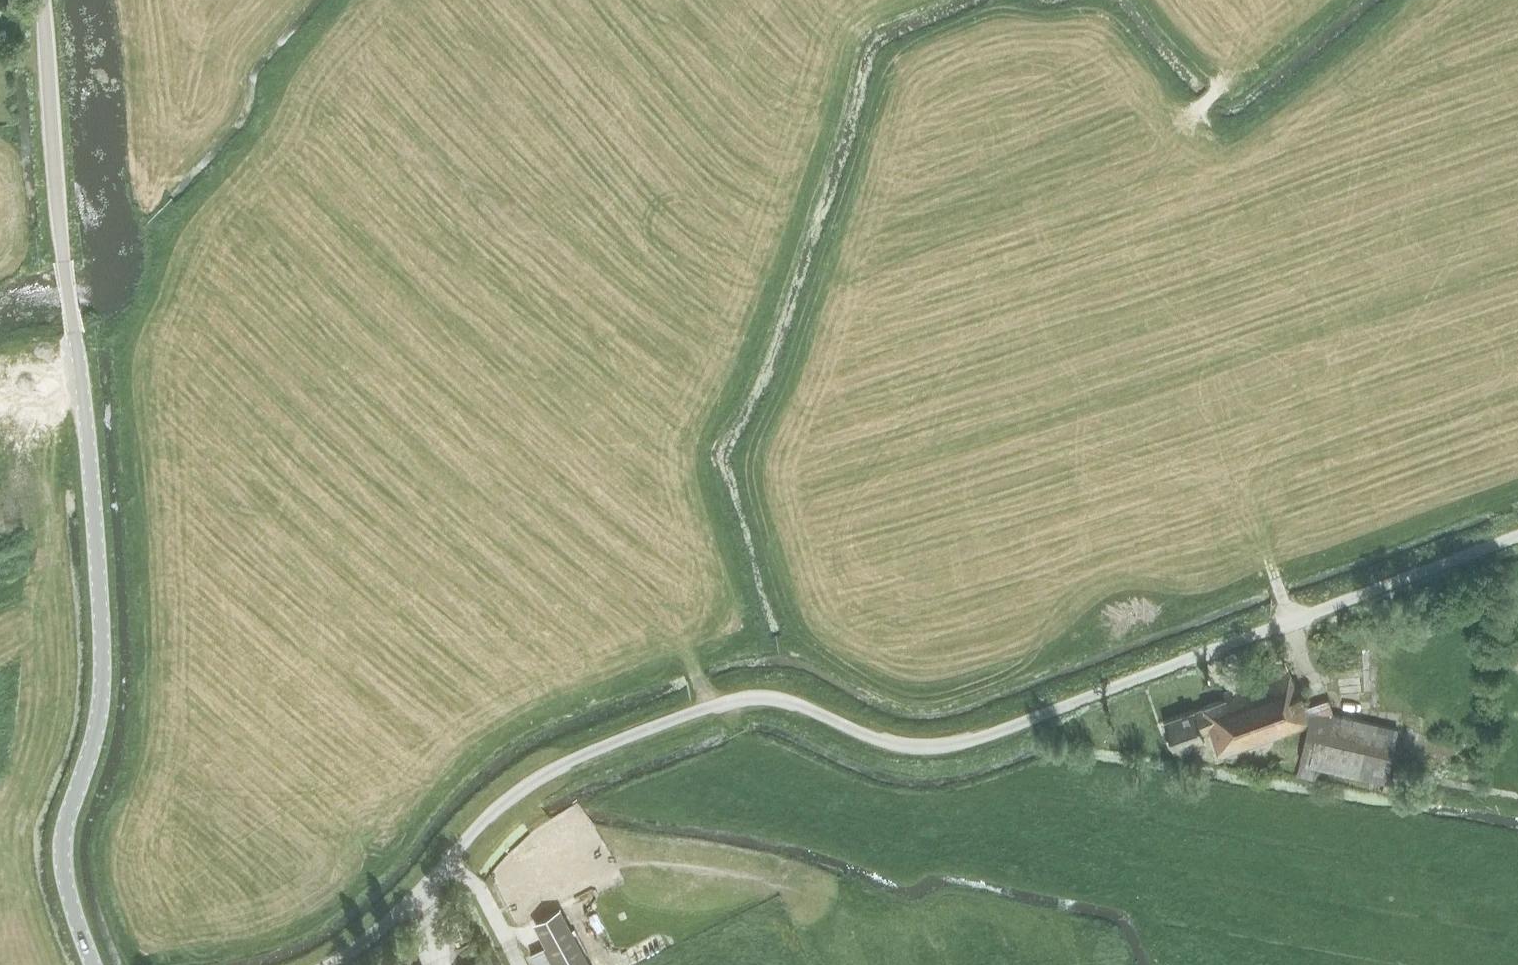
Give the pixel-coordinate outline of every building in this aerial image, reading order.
[(1287,670),(1288,670),(1281,650),(1258,658),(1259,660),(1263,673),(1265,678),(1287,670)] [(1193,710),(1163,721),(1173,749),(1204,739),(1201,732),(1210,729),(1220,757),(1305,727),(1310,726),(1304,708),(1296,684),(1293,685),(1288,670),(1287,670),(1264,678),(1223,693),(1225,700),(1202,707),(1203,709),(1194,712),(1193,710)] [(1305,727),(1298,763),(1299,763),(1385,782),(1386,779),(1397,729),(1332,714),(1327,700),(1304,708),(1310,726),(1305,727)] [(531,956),(535,964),(589,964),(559,909),(536,922),(549,947),(531,956)]
